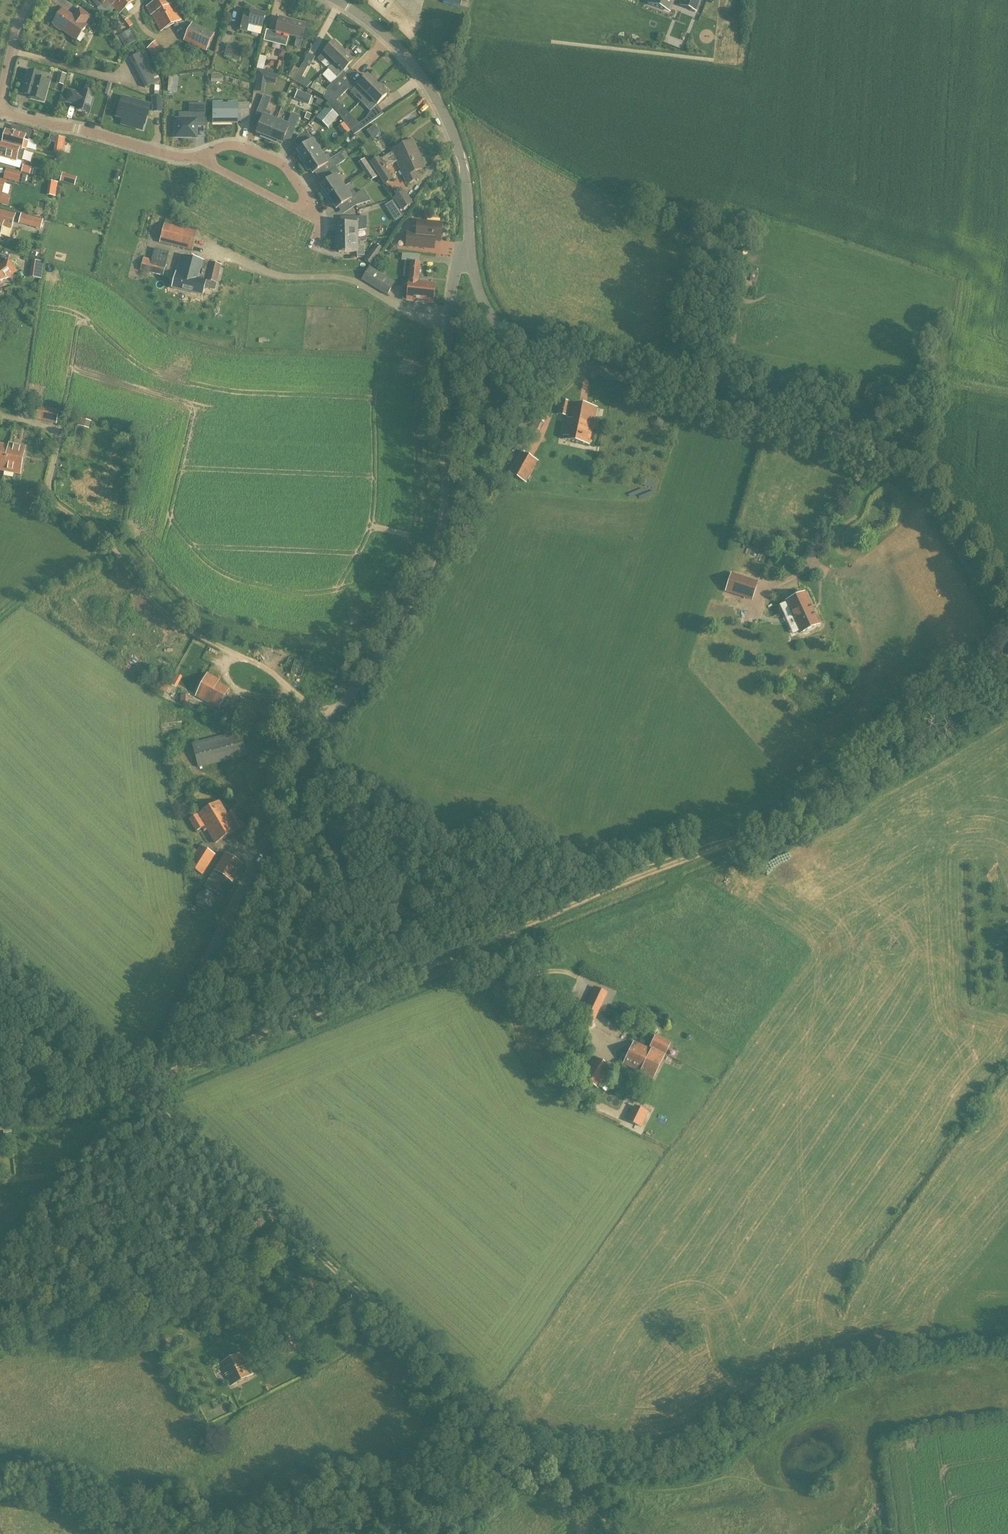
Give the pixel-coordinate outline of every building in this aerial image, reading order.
[(112,5),(118,0),(93,0),(99,7),(101,6),(105,11),(111,5),(112,5)] [(112,5),(119,14),(136,0),(118,0),(112,5)] [(161,32),(181,21),(172,4),(170,0),(160,0),(147,8),(151,15),(161,32)] [(649,4),(669,11),(673,0),(651,0),(649,4)] [(680,6),(696,12),(701,0),(682,0),(680,6)] [(63,10),(53,24),(77,41),(87,26),(85,25),(90,17),(79,9),(74,17),(63,10)] [(244,16),(240,30),(247,32),(248,25),(262,29),(266,15),(252,12),(250,18),(244,16)] [(289,36),(293,22),(280,18),(276,33),(266,30),(263,41),(286,47),(289,36)] [(293,22),(289,36),(296,38),(294,46),(300,48),(302,40),(306,26),(293,22)] [(192,23),(183,41),(206,52),(215,33),(192,23)] [(122,35),(119,37),(122,42),(135,35),(131,29),(122,34),(122,35)] [(154,57),(152,59),(159,66),(169,56),(155,41),(147,49),(154,57)] [(327,69),(344,52),(334,43),(318,59),(322,63),(325,59),(331,65),(327,69)] [(243,50),(227,46),(224,58),(240,61),(243,50)] [(130,58),(145,88),(160,80),(145,51),(130,58)] [(344,52),(327,69),(337,78),(353,62),(344,52)] [(300,70),(294,81),(299,84),(308,67),(309,68),(315,57),(308,53),(302,64),(299,70),(300,70)] [(260,57),(257,69),(263,70),(266,58),(260,57)] [(288,78),(294,81),(300,70),(299,70),(294,67),(288,78)] [(29,71),(26,82),(32,84),(29,98),(44,102),(50,82),(39,79),(41,74),(29,71)] [(258,71),(256,80),(265,82),(267,73),(258,71)] [(59,73),(56,83),(64,85),(67,75),(59,73)] [(351,92),(361,102),(377,85),(367,76),(351,92)] [(178,78),(169,77),(168,92),(177,92),(178,78)] [(310,88),(313,81),(304,77),(300,83),(310,88)] [(377,85),(361,102),(366,107),(371,111),(387,95),(377,85)] [(323,98),(328,102),(335,94),(335,95),(339,90),(335,86),(323,98)] [(77,106),(76,111),(89,115),(95,94),(82,90),(81,94),(69,90),(66,103),(77,106)] [(302,93),(299,101),(308,105),(312,97),(302,93)] [(335,94),(328,102),(332,106),(340,98),(335,95),(335,94)] [(260,137),(268,141),(276,121),(269,118),(271,113),(266,111),(271,99),(264,96),(256,115),(263,117),(256,133),(261,135),(260,137)] [(150,106),(122,98),(117,116),(122,118),(139,123),(138,129),(142,130),(144,124),(145,124),(150,106)] [(215,101),(213,116),(224,117),(224,121),(239,123),(242,105),(215,101)] [(176,119),(176,136),(196,136),(196,123),(206,123),(206,103),(189,103),(189,119),(176,119)] [(338,117),(327,107),(317,118),(328,129),(338,117)] [(276,121),(268,141),(277,144),(277,142),(282,144),(287,131),(293,134),(299,117),(292,114),(287,125),(276,121)] [(350,129),(354,135),(369,124),(366,119),(350,129)] [(379,132),(375,125),(367,131),(373,140),(375,139),(379,132)] [(6,131),(2,143),(2,144),(20,148),(20,149),(24,150),(25,149),(26,150),(28,141),(24,140),(25,137),(30,138),(32,131),(21,129),(20,135),(6,131)] [(54,151),(61,152),(63,137),(56,136),(54,151)] [(298,156),(303,164),(320,152),(312,140),(297,151),(300,155),(298,156)] [(370,162),(384,185),(393,180),(386,168),(397,161),(401,169),(405,176),(404,176),(408,184),(418,179),(414,172),(424,167),(413,141),(392,151),(393,152),(380,160),(378,157),(370,162)] [(2,143),(0,143),(0,144),(0,156),(11,159),(9,166),(19,168),(21,161),(24,150),(20,149),(20,148),(2,144),(2,143)] [(320,152),(303,164),(308,171),(310,170),(312,174),(328,164),(320,152)] [(332,160),(336,167),(345,160),(341,154),(332,160)] [(25,164),(23,172),(33,175),(35,167),(25,164)] [(321,192),(326,199),(344,187),(336,176),(340,174),(336,167),(324,175),(328,181),(320,186),(323,190),(321,192)] [(21,173),(14,171),(6,169),(3,179),(18,183),(21,173)] [(77,177),(62,173),(60,181),(74,186),(77,177)] [(50,180),(47,194),(57,196),(60,182),(50,180)] [(344,187),(326,199),(331,206),(333,205),(336,209),(352,199),(356,206),(371,202),(363,190),(356,195),(355,192),(351,191),(348,193),(344,187)] [(404,210),(415,203),(406,189),(395,197),(404,210)] [(394,200),(387,204),(397,221),(405,216),(394,200)] [(0,236),(3,226),(11,228),(15,215),(0,211),(0,236)] [(21,214),(19,223),(41,229),(43,220),(21,214)] [(187,229),(188,227),(165,221),(159,243),(192,252),(197,231),(187,229)] [(405,246),(422,248),(423,239),(439,241),(441,224),(417,221),(416,233),(407,232),(405,246)] [(336,230),(336,239),(357,238),(357,224),(338,225),(338,230),(336,230)] [(357,238),(336,239),(336,248),(339,248),(339,253),(358,252),(357,238)] [(367,259),(373,263),(383,247),(376,243),(367,259)] [(143,258),(140,270),(163,276),(169,252),(155,248),(152,260),(143,258)] [(404,252),(403,259),(414,261),(415,254),(404,252)] [(172,289),(203,296),(207,281),(217,284),(221,266),(180,256),(172,289)] [(0,266),(0,284),(7,279),(7,278),(16,271),(8,260),(0,266)] [(29,278),(42,279),(44,262),(32,260),(29,278)] [(404,289),(403,299),(406,300),(406,301),(421,302),(434,304),(436,284),(428,283),(428,281),(421,280),(422,277),(419,276),(420,263),(410,262),(408,277),(408,280),(408,281),(407,290),(404,289)] [(395,283),(369,267),(361,280),(388,296),(395,283)] [(557,414),(568,416),(563,439),(589,445),(597,408),(560,400),(557,414)] [(39,405),(36,419),(56,424),(57,423),(64,424),(66,414),(59,412),(59,410),(39,405)] [(80,417),(79,425),(91,427),(92,420),(80,417)] [(4,471),(9,446),(0,444),(0,470),(4,471)] [(9,446),(4,471),(20,474),(26,447),(9,444),(9,446)] [(539,461),(520,450),(507,472),(526,483),(539,461)] [(479,493),(486,497),(489,492),(496,479),(490,474),(479,493)] [(646,478),(643,486),(652,489),(655,481),(646,478)] [(731,573),(725,592),(752,601),(758,581),(731,573)] [(791,595),(792,598),(786,601),(801,633),(819,624),(804,593),(799,595),(798,592),(791,595)] [(305,675),(307,659),(293,658),(292,674),(305,675)] [(207,673),(195,696),(218,708),(229,688),(218,682),(219,680),(207,673)] [(192,744),(198,768),(247,756),(243,740),(249,738),(247,729),(192,744)] [(178,760),(179,770),(194,767),(193,758),(178,760)] [(215,843),(245,825),(235,810),(227,814),(219,801),(203,811),(188,820),(196,832),(204,827),(205,826),(214,841),(215,843)] [(187,865),(203,875),(215,855),(200,845),(187,865)] [(243,864),(225,853),(204,887),(218,895),(228,880),(232,881),(243,864)] [(199,892),(196,898),(197,905),(204,910),(212,909),(216,902),(214,894),(208,890),(199,892)] [(590,994),(586,1002),(595,1006),(599,998),(590,994)] [(655,1036),(649,1049),(651,1050),(652,1048),(665,1054),(670,1044),(655,1036)] [(623,1064),(637,1071),(642,1060),(645,1061),(651,1050),(649,1049),(634,1042),(623,1064)] [(642,1060),(637,1071),(641,1072),(640,1074),(653,1080),(665,1054),(652,1048),(651,1050),(645,1061),(642,1060)] [(594,1056),(580,1077),(598,1089),(612,1068),(594,1056)] [(643,1120),(647,1113),(638,1108),(634,1115),(643,1120)] [(240,1354),(220,1364),(230,1386),(253,1374),(248,1364),(245,1365),(240,1354)]
